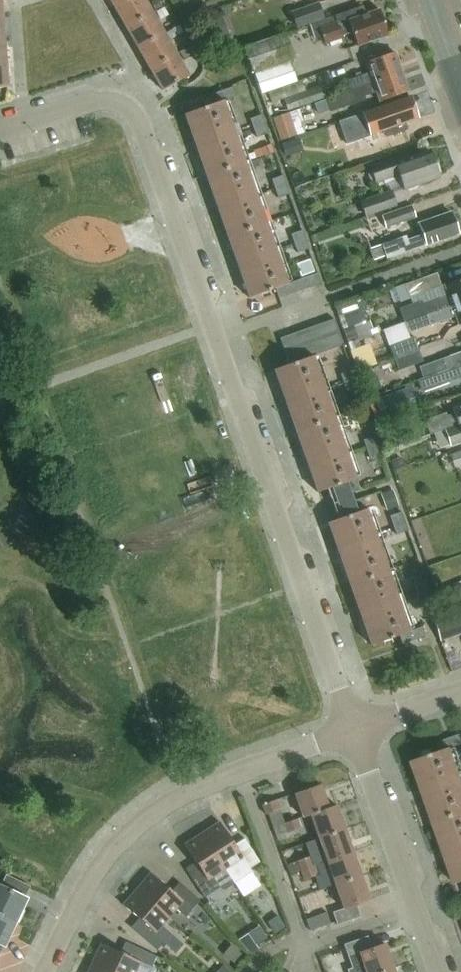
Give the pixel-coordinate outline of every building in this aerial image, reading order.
[(115,7),(127,28),(153,13),(146,0),(128,0),(115,7)] [(150,3),(155,12),(163,7),(159,0),(156,0),(150,3)] [(318,2),(291,12),(296,28),(324,18),(318,2)] [(164,7),(156,12),(160,20),(169,15),(164,7)] [(380,9),(365,14),(363,7),(311,25),(316,39),(323,37),(326,45),(345,38),(344,36),(352,33),(357,46),(389,35),(380,9)] [(153,13),(127,28),(139,49),(165,33),(162,28),(153,13)] [(180,25),(165,33),(169,40),(183,32),(180,25)] [(165,33),(139,49),(151,69),(177,54),(169,40),(165,33)] [(285,34),(245,48),(253,70),(293,56),(285,34)] [(191,47),(180,53),(184,61),(195,54),(191,47)] [(351,89),(401,71),(394,51),(365,61),(369,72),(348,79),(351,89)] [(177,54),(151,69),(163,91),(189,75),(181,62),(177,54)] [(8,88),(6,63),(0,63),(0,88),(8,88)] [(379,101),(408,91),(401,71),(351,89),(325,98),(330,111),(365,99),(364,95),(375,91),(379,101)] [(297,82),(267,92),(271,104),(284,99),(287,109),(325,95),(322,86),(306,92),(302,80),(297,82)] [(212,105),(184,115),(195,145),(234,131),(223,102),(236,98),(233,87),(209,96),(212,105)] [(349,142),(369,134),(384,129),(386,132),(401,126),(400,124),(418,117),(410,96),(341,120),(349,142)] [(293,110),(272,117),(280,140),(301,132),(293,110)] [(253,128),(265,123),(262,115),(250,119),(253,128)] [(265,123),(253,128),(257,138),(268,134),(265,123)] [(234,131),(195,145),(206,176),(245,162),(234,131)] [(299,137),(282,143),(286,156),(303,150),(299,137)] [(271,144),(265,146),(268,155),(274,153),(271,144)] [(265,146),(253,151),(253,153),(255,159),(263,156),(263,157),(268,155),(265,146)] [(438,175),(440,170),(438,164),(433,162),(429,149),(394,162),(393,158),(370,166),(375,182),(398,174),(403,189),(406,188),(409,190),(416,188),(418,184),(438,177),(438,175)] [(253,153),(245,156),(247,161),(255,159),(253,153)] [(245,162),(206,176),(217,207),(256,193),(245,162)] [(281,176),(271,180),(274,189),(284,185),(281,176)] [(284,185),(274,189),(277,197),(287,194),(284,185)] [(360,202),(365,215),(396,205),(391,191),(360,202)] [(256,193),(217,207),(228,238),(266,224),(256,193)] [(382,217),(385,227),(415,216),(412,206),(382,217)] [(386,258),(458,233),(451,212),(418,223),(422,234),(407,239),(406,235),(381,244),(386,258)] [(266,224),(228,238),(238,269),(277,255),(266,224)] [(302,231),(290,235),(294,244),(306,240),(302,231)] [(306,240),(294,244),(297,253),(309,248),(306,240)] [(277,255),(238,269),(249,300),(276,290),(279,300),(321,285),(318,274),(288,284),(277,255)] [(436,273),(405,285),(410,297),(441,285),(436,273)] [(460,301),(460,278),(444,284),(448,294),(423,303),(422,301),(400,309),(405,321),(460,301)] [(405,321),(409,333),(431,325),(430,324),(455,315),(459,324),(460,323),(460,301),(405,321)] [(342,315),(338,317),(343,329),(347,327),(360,322),(361,322),(357,310),(342,315)] [(414,337),(390,346),(394,355),(417,347),(414,337)] [(357,348),(365,366),(381,359),(374,341),(357,348)] [(417,347),(394,355),(398,367),(421,359),(417,347)] [(419,365),(423,377),(437,372),(447,369),(460,364),(460,351),(443,357),(419,365)] [(285,401),(324,387),(313,356),(311,357),(300,361),(289,365),(274,370),(285,401)] [(417,379),(421,390),(460,376),(460,364),(447,369),(437,372),(423,377),(417,379)] [(370,369),(362,372),(369,393),(381,389),(377,375),(373,376),(370,369)] [(352,370),(340,374),(343,384),(356,379),(352,370)] [(356,379),(343,384),(346,393),(359,388),(356,379)] [(296,432),(335,418),(324,387),(285,401),(296,432)] [(409,388),(375,401),(382,418),(416,406),(409,388)] [(425,420),(430,434),(434,433),(458,424),(460,423),(460,405),(452,408),(454,413),(447,415),(446,412),(425,420)] [(307,462),(346,449),(335,418),(296,432),(307,462)] [(434,433),(439,448),(460,440),(460,423),(458,424),(434,433)] [(372,436),(363,439),(367,452),(377,448),(372,436)] [(377,448),(367,452),(371,464),(378,462),(376,457),(379,456),(377,448)] [(318,493),(332,488),(356,480),(357,479),(346,449),(307,462),(318,493)] [(451,455),(455,466),(460,464),(460,451),(451,455)] [(337,503),(361,495),(356,480),(332,488),(337,503)] [(343,518),(367,510),(361,495),(337,503),(343,518)] [(339,554),(378,540),(367,510),(343,518),(328,523),(339,554)] [(401,511),(389,515),(392,524),(404,520),(401,511)] [(404,520),(392,524),(395,535),(407,531),(404,520)] [(350,584),(389,571),(378,540),(339,554),(350,584)] [(360,615),(400,601),(389,571),(350,584),(360,615)] [(423,578),(412,582),(415,592),(426,588),(423,578)] [(426,588),(415,592),(418,601),(430,597),(426,588)] [(400,601),(360,615),(371,646),(400,635),(403,644),(426,636),(423,627),(410,632),(400,601)] [(460,632),(460,609),(433,619),(441,640),(460,632)] [(412,762),(423,793),(460,780),(460,776),(451,749),(460,745),(460,735),(437,743),(441,752),(412,762)] [(423,793),(434,824),(460,814),(460,780),(423,793)] [(321,785),(295,794),(304,819),(312,816),(329,810),(329,809),(321,785)] [(262,804),(265,813),(280,808),(277,798),(262,804)] [(329,810),(312,816),(320,839),(344,830),(336,807),(329,809),(329,810)] [(434,824),(444,855),(460,849),(460,814),(434,824)] [(284,824),(287,834),(301,829),(298,820),(284,824)] [(251,871),(250,869),(260,863),(245,839),(240,842),(235,846),(220,823),(202,834),(225,869),(233,882),(251,871)] [(344,830),(320,839),(328,862),(352,853),(344,830)] [(233,882),(225,869),(202,834),(185,845),(200,869),(195,872),(190,875),(205,898),(223,887),(224,888),(233,882)] [(444,855),(455,885),(460,883),(460,849),(444,855)] [(352,853),(328,862),(336,885),(361,877),(352,853)] [(312,856),(297,861),(301,872),(315,866),(312,856)] [(297,861),(286,865),(289,876),(290,875),(301,872),(297,861)] [(315,866),(301,872),(303,879),(318,874),(315,866)] [(137,889),(169,917),(183,902),(192,910),(200,901),(180,883),(176,887),(172,892),(151,874),(137,889)] [(30,886),(6,875),(1,886),(0,885),(0,917),(16,924),(28,898),(25,897),(30,886)] [(337,925),(361,917),(356,904),(369,900),(361,877),(336,885),(344,908),(333,912),(337,925)] [(162,926),(169,917),(137,889),(124,905),(144,923),(140,928),(136,932),(157,951),(172,934),(162,926)] [(327,912),(306,920),(310,931),(331,923),(327,912)] [(278,915),(267,922),(274,933),(285,926),(278,915)] [(16,924),(0,917),(0,949),(2,946),(5,947),(16,924)] [(259,926),(248,933),(248,934),(255,945),(267,937),(259,926)] [(368,936),(344,944),(348,957),(360,953),(367,971),(385,971),(393,969),(385,944),(372,948),(368,936)] [(112,971),(135,971),(140,962),(152,968),(157,957),(132,945),(129,950),(127,956),(102,944),(93,963),(112,971)] [(231,945),(223,954),(233,962),(241,954),(231,945)] [(93,963),(88,971),(112,971),(93,963)]
